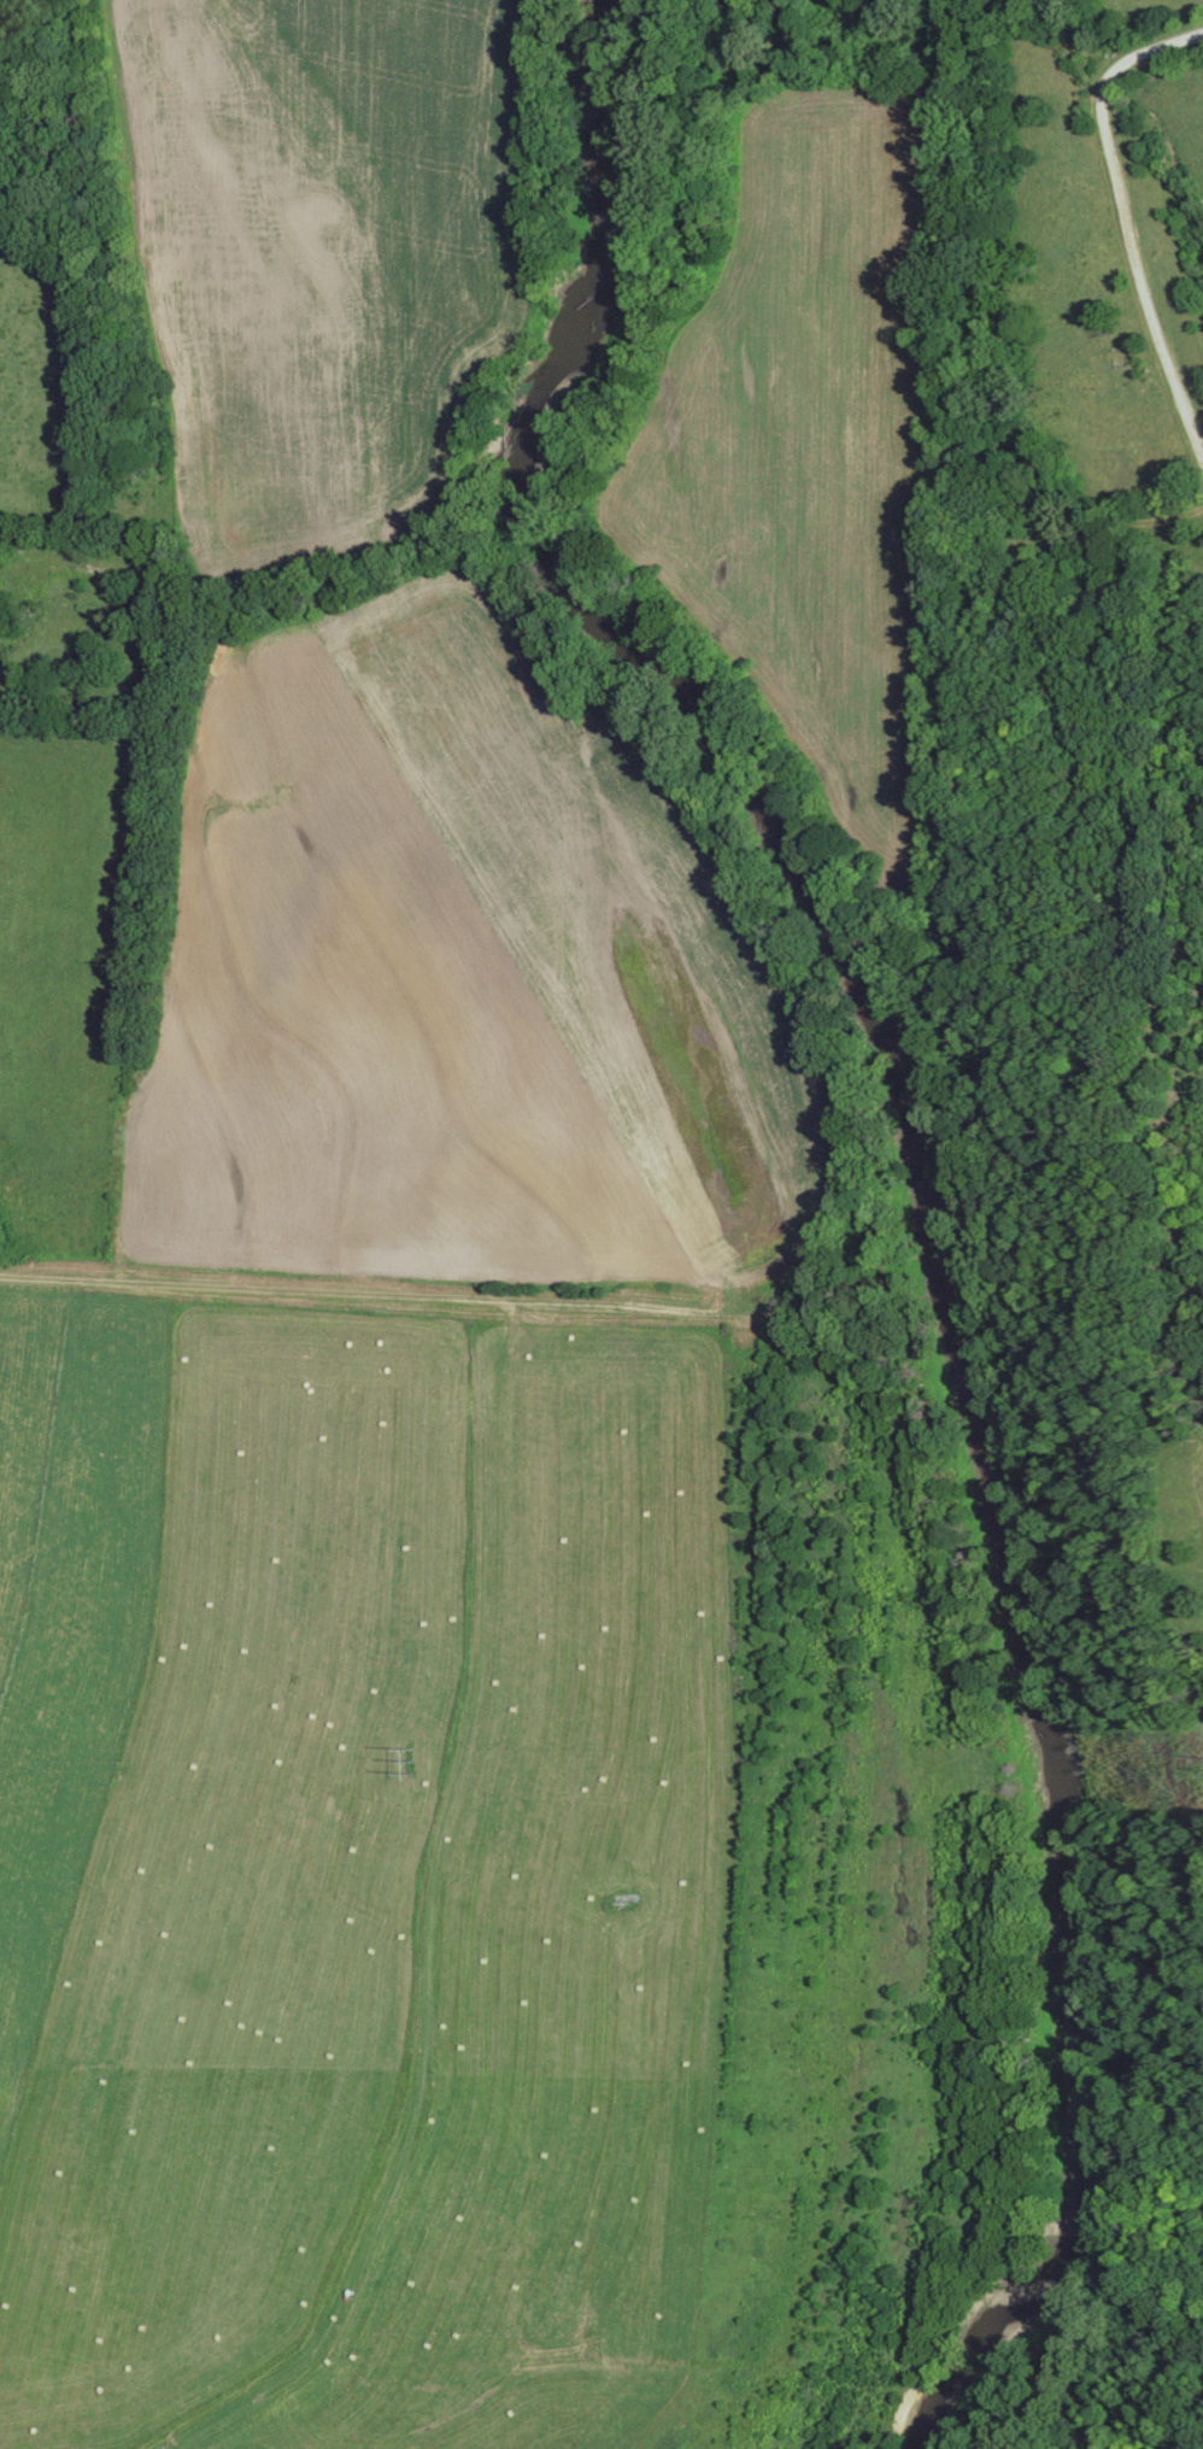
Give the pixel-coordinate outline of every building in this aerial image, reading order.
[(632,1907),(635,1897),(610,1891),(608,1901),(632,1907)]
